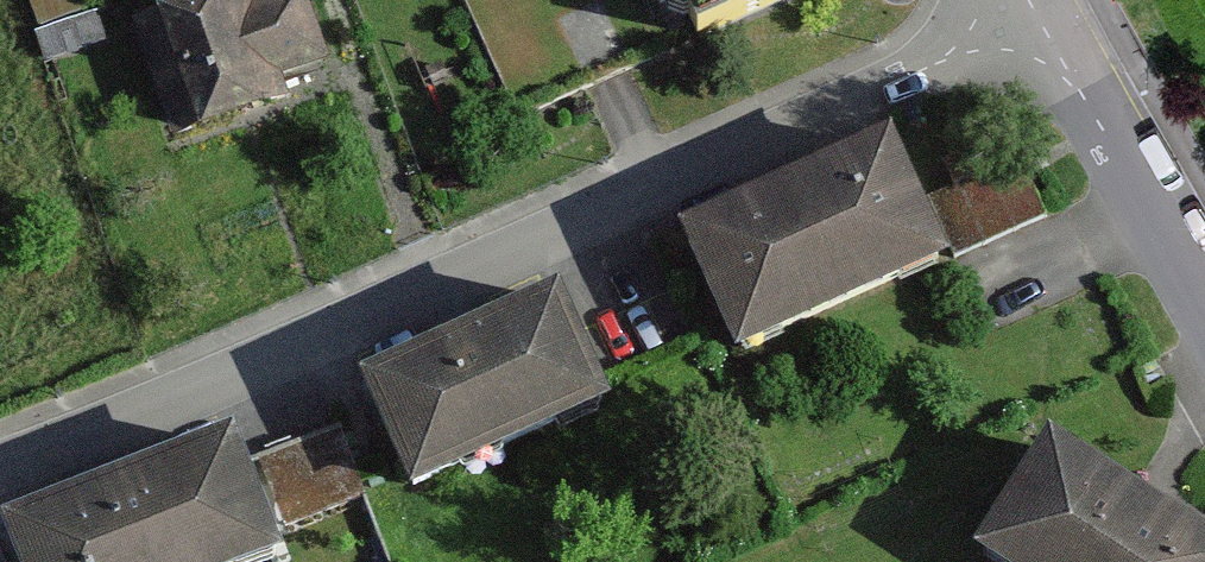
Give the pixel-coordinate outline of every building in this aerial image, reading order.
[(90,14),(86,3),(85,0),(33,0),(26,3),(36,32),(90,14)] [(135,20),(177,138),(281,101),(273,79),(320,62),(298,0),(271,0),(249,8),(246,0),(194,0),(135,20)] [(691,46),(790,0),(670,0),(691,46)] [(107,44),(96,12),(90,14),(36,32),(48,65),(107,44)] [(693,235),(677,242),(694,280),(737,370),(948,274),(890,146),(693,235)] [(1020,159),(927,201),(954,261),(1047,219),(1020,159)] [(559,302),(360,391),(390,460),(409,505),(611,416),(599,390),(559,302)] [(339,429),(261,457),(286,527),(365,499),(356,474),(339,429)] [(2,532),(13,561),(279,561),(268,534),(233,443),(2,532)] [(1142,506),(1131,500),(1050,447),(975,561),(1204,561),(1204,547),(1142,506)]
